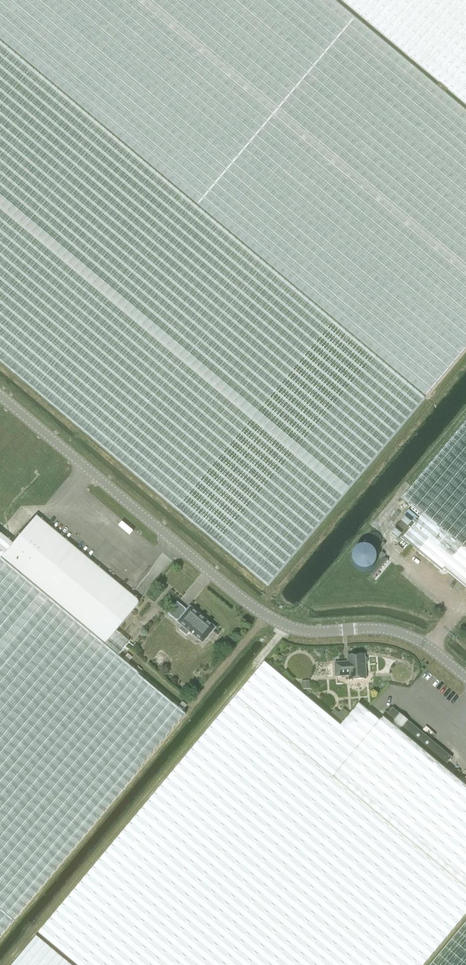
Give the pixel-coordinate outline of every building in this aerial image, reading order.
[(426,398),(465,350),(465,114),(330,0),(0,0),(0,41),(426,398)] [(465,107),(465,0),(339,0),(465,107)] [(269,586),(425,400),(0,44),(0,361),(269,586)] [(403,498),(423,514),(403,539),(442,572),(444,569),(465,587),(465,422),(403,498)] [(415,522),(419,517),(406,506),(402,511),(415,522)] [(103,646),(115,632),(139,603),(35,516),(12,545),(0,535),(0,560),(103,646)] [(414,523),(406,517),(393,532),(401,539),(414,523)] [(394,549),(399,554),(403,549),(398,545),(394,549)] [(375,569),(377,547),(355,546),(354,567),(375,569)] [(0,560),(0,937),(185,715),(116,657),(103,646),(0,560)] [(203,643),(215,628),(190,608),(188,611),(178,602),(168,614),(182,626),(179,629),(187,635),(190,632),(203,643)] [(128,642),(115,632),(103,646),(116,657),(128,642)] [(365,665),(367,663),(367,658),(364,657),(364,655),(348,656),(348,662),(335,663),(336,676),(349,675),(350,680),(366,679),(365,665)] [(366,710),(359,704),(341,726),(265,663),(39,933),(77,964),(424,964),(465,914),(465,787),(443,768),(452,758),(393,708),(381,722),(366,710)] [(309,681),(301,682),(302,690),(310,689),(309,681)] [(430,964),(465,964),(465,922),(430,964)] [(36,937),(13,964),(70,964),(36,937)]
